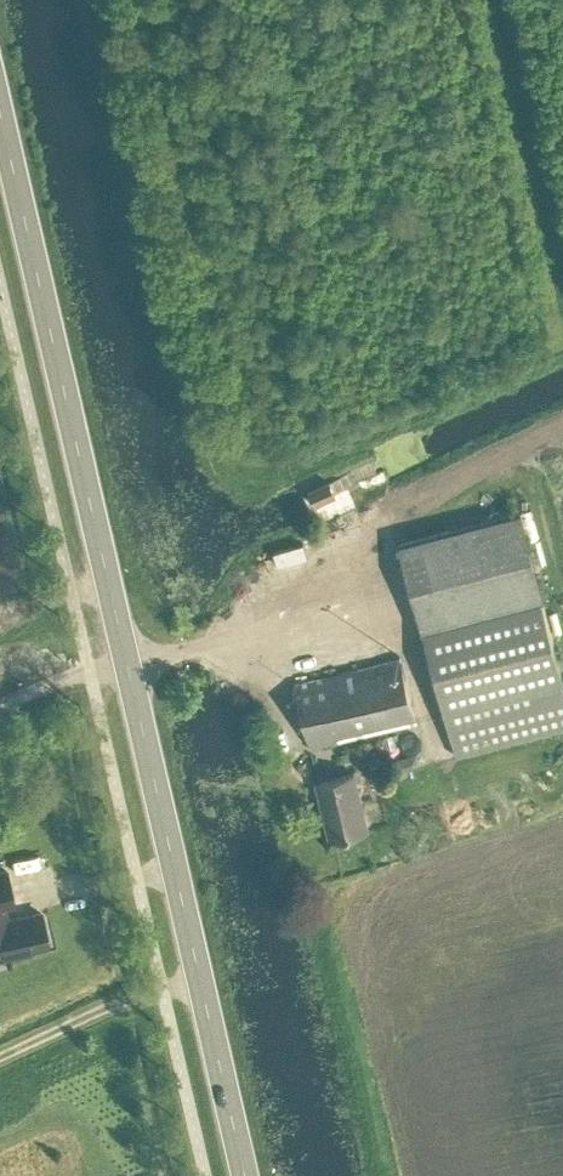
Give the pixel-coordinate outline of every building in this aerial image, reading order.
[(222,432),(233,429),(230,412),(218,415),(222,432)] [(316,506),(337,496),(330,482),(310,492),(316,506)] [(398,541),(444,713),(562,681),(562,664),(521,508),(398,541)] [(294,682),(311,747),(419,720),(400,655),(294,682)] [(317,780),(330,837),(368,828),(355,771),(317,780)] [(48,942),(40,911),(7,919),(4,905),(14,902),(6,869),(0,871),(0,953),(48,942)]
